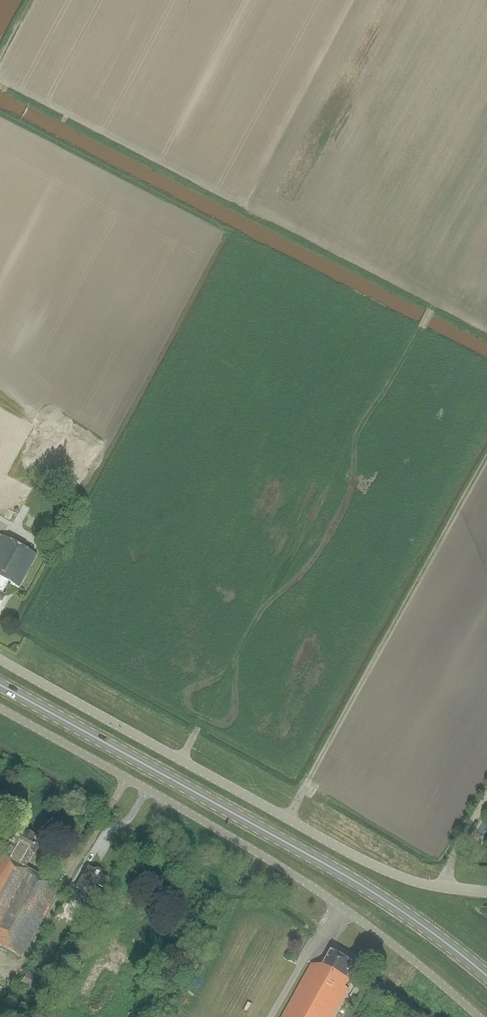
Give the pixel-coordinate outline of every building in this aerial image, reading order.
[(37,555),(1,536),(0,538),(0,602),(2,603),(5,596),(4,595),(10,583),(19,588),(37,555)] [(20,956),(59,886),(24,866),(32,853),(33,854),(42,839),(17,825),(9,840),(11,841),(4,855),(0,853),(0,944),(20,956)] [(103,888),(108,878),(101,874),(101,869),(97,867),(93,869),(87,866),(75,886),(79,889),(80,894),(85,897),(89,896),(96,884),(103,888)] [(354,961),(333,950),(325,964),(313,964),(284,1016),(333,1016),(349,988),(347,987),(351,979),(349,977),(352,971),(349,969),(354,961)] [(41,981),(27,973),(21,983),(35,991),(41,981)]
